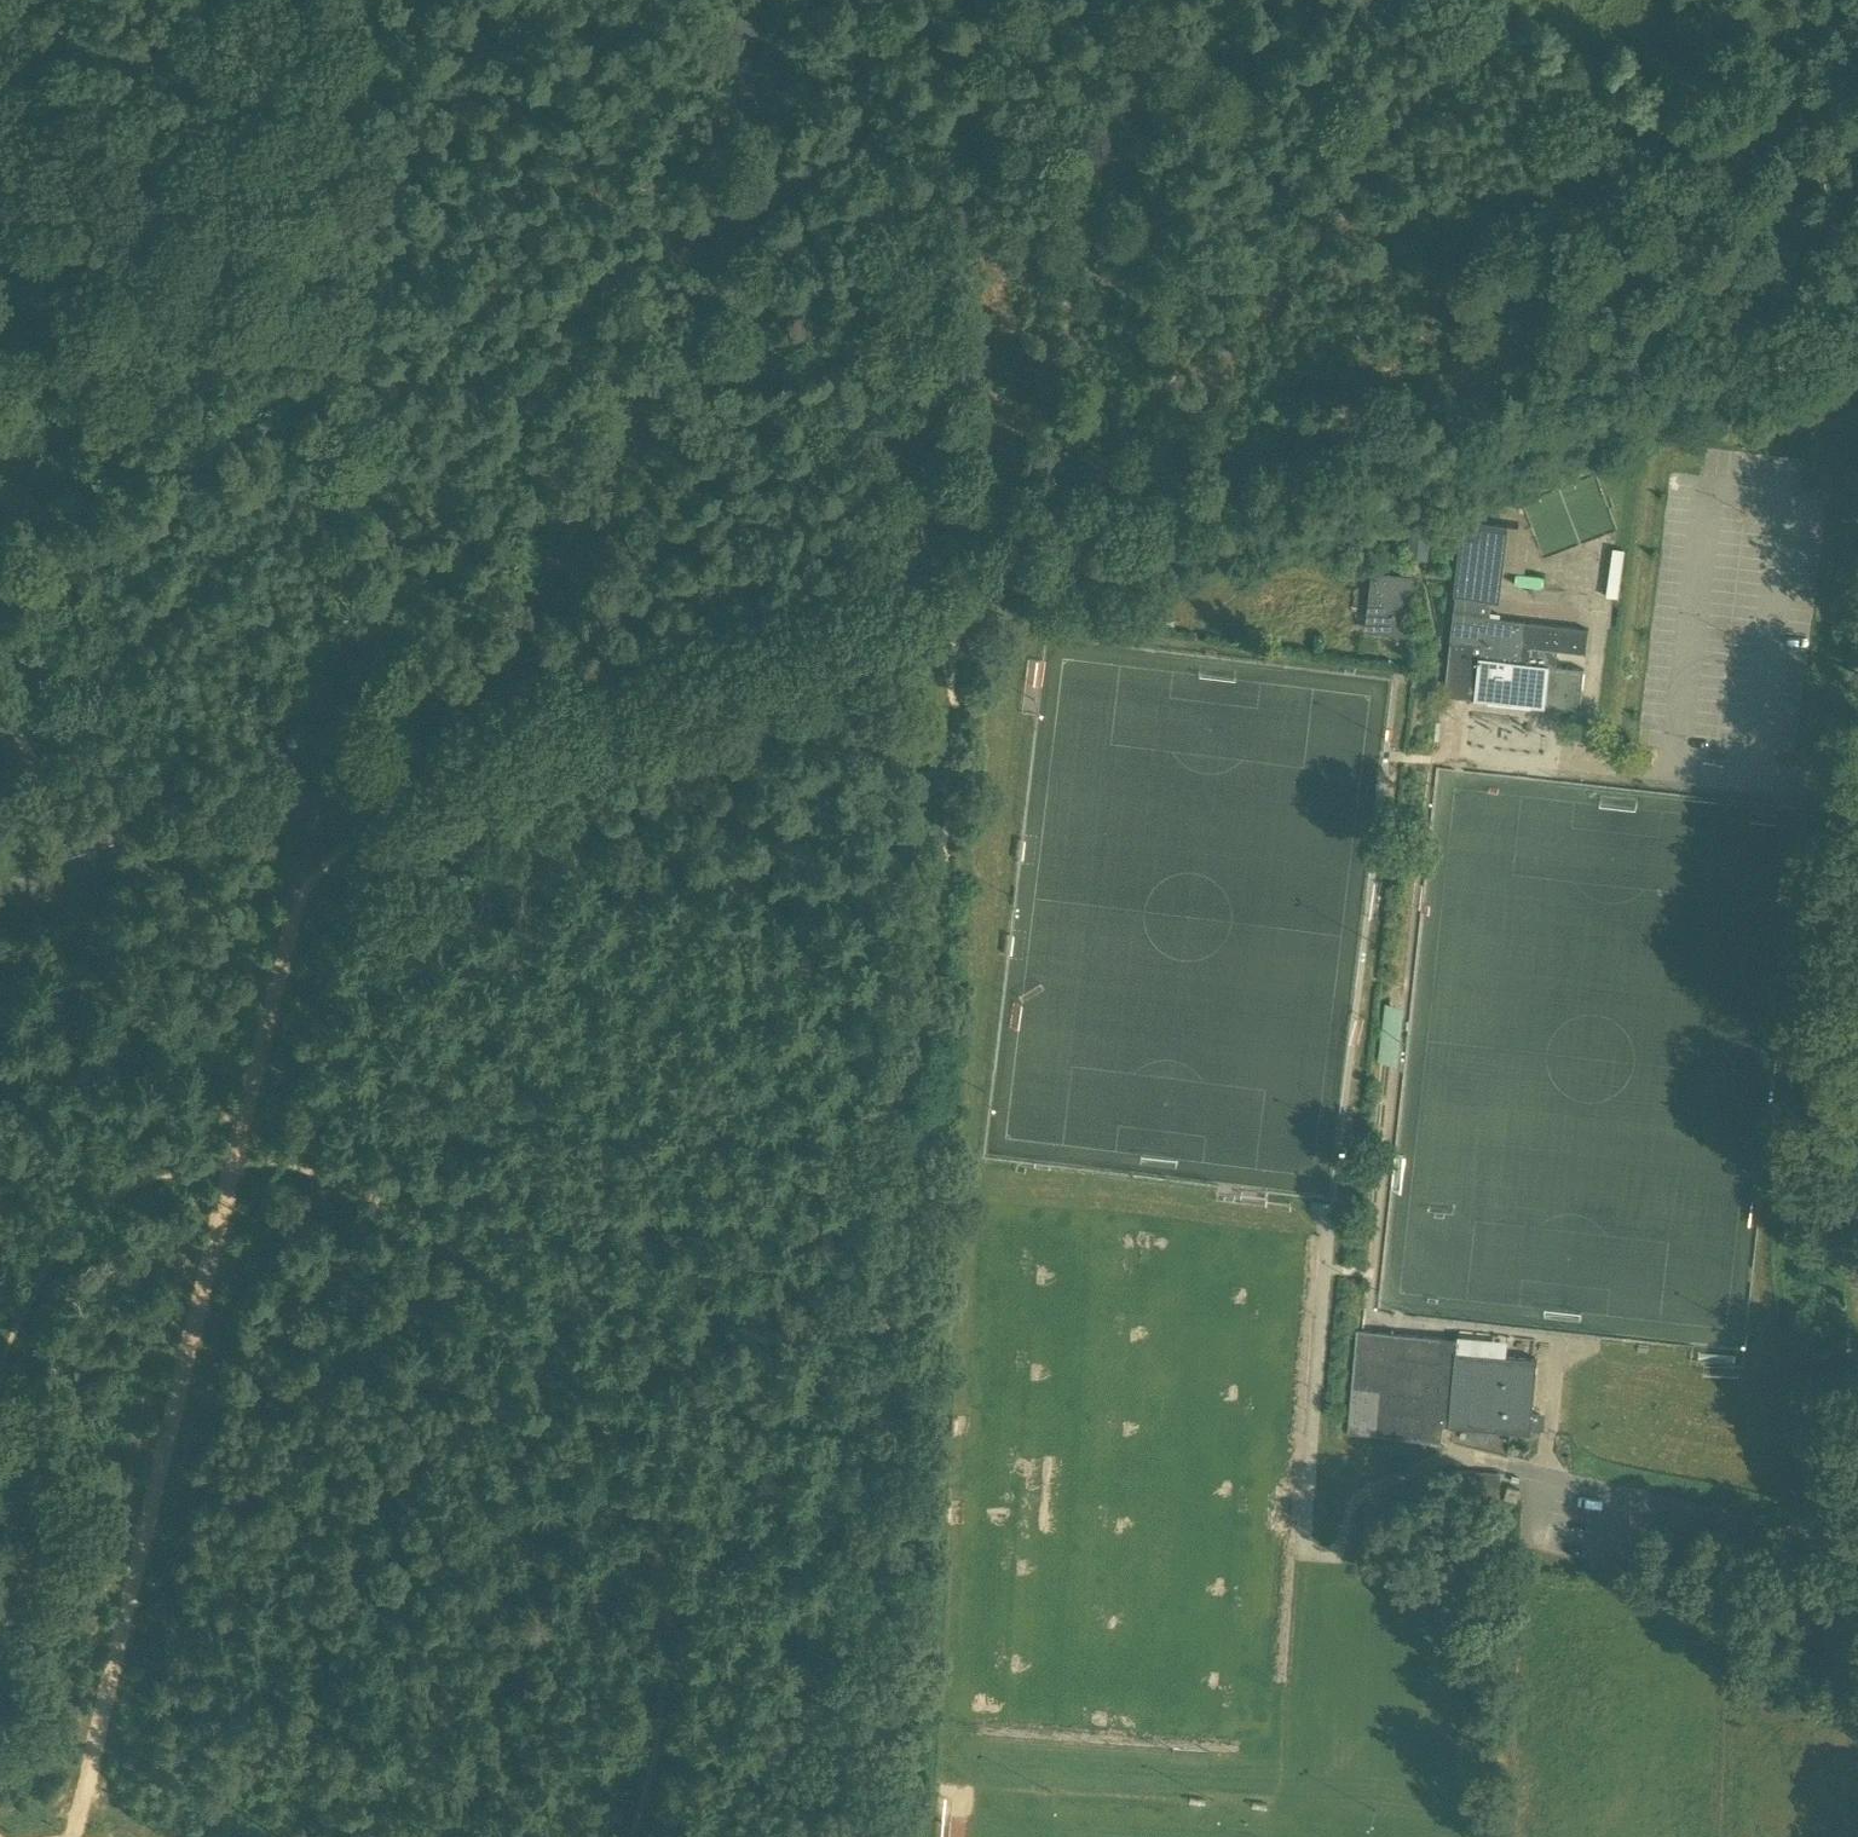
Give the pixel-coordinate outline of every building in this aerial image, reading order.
[(1500,601),(1509,524),(1462,518),(1454,596),(1456,596),(1492,600),(1500,601)] [(1409,522),(1407,560),(1431,561),(1433,524),(1409,522)] [(1412,578),(1375,574),(1368,628),(1406,633),(1412,578)] [(1492,600),(1456,596),(1454,611),(1490,616),(1492,600)] [(1445,697),(1545,707),(1545,706),(1580,710),(1585,669),(1556,666),(1557,651),(1587,655),(1591,627),(1490,616),(1454,611),(1445,697)] [(1538,1358),(1474,1352),(1476,1340),(1361,1331),(1352,1433),(1443,1441),(1444,1425),(1531,1433),(1538,1358)] [(1449,1471),(1447,1497),(1499,1500),(1501,1474),(1449,1471)]
